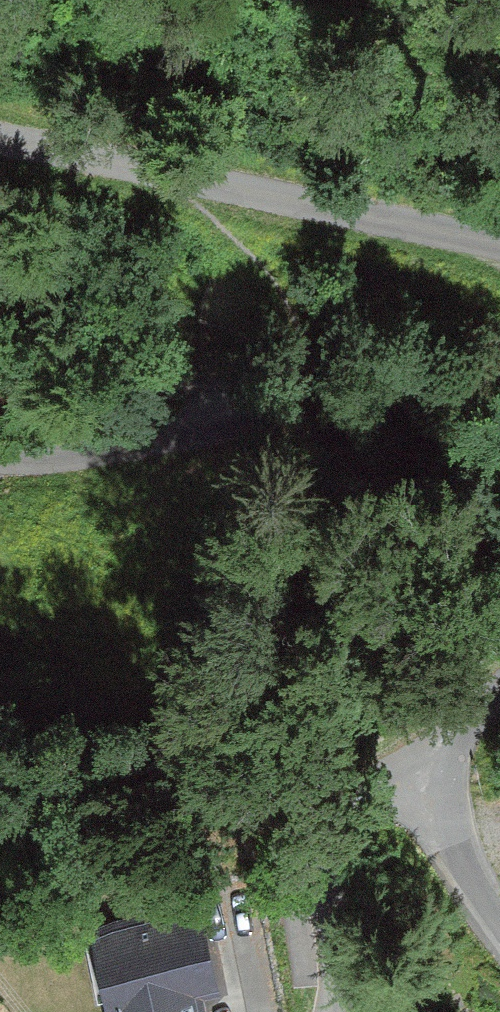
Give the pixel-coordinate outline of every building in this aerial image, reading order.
[(93,941),(108,1011),(231,1011),(210,916),(93,941)]
